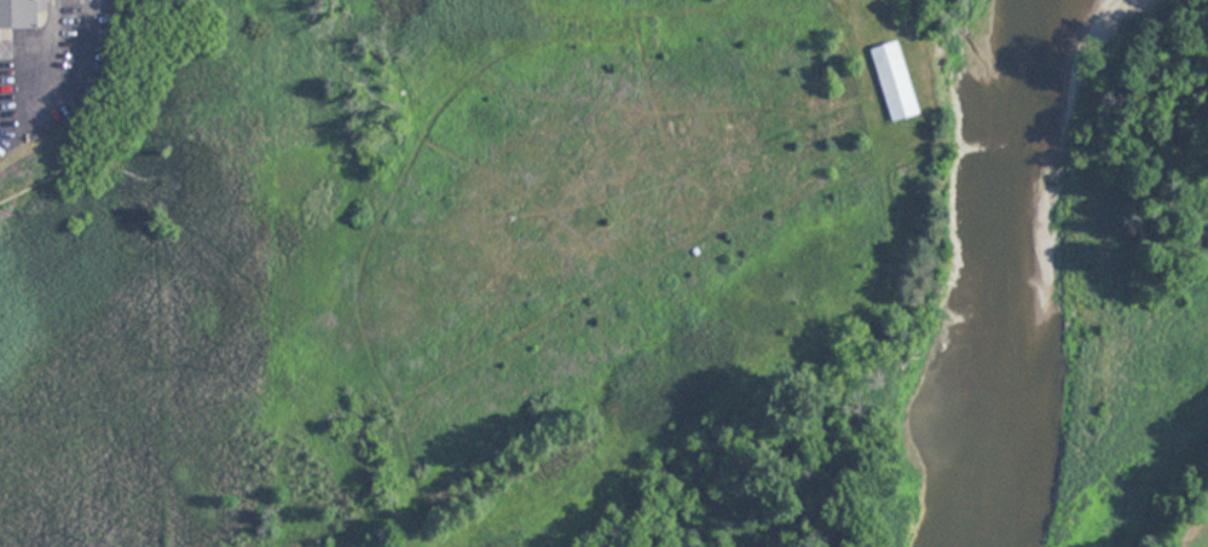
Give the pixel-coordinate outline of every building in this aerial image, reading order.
[(47,26),(47,0),(0,0),(0,27),(47,26)] [(903,39),(873,47),(893,121),(923,113),(903,39)]
